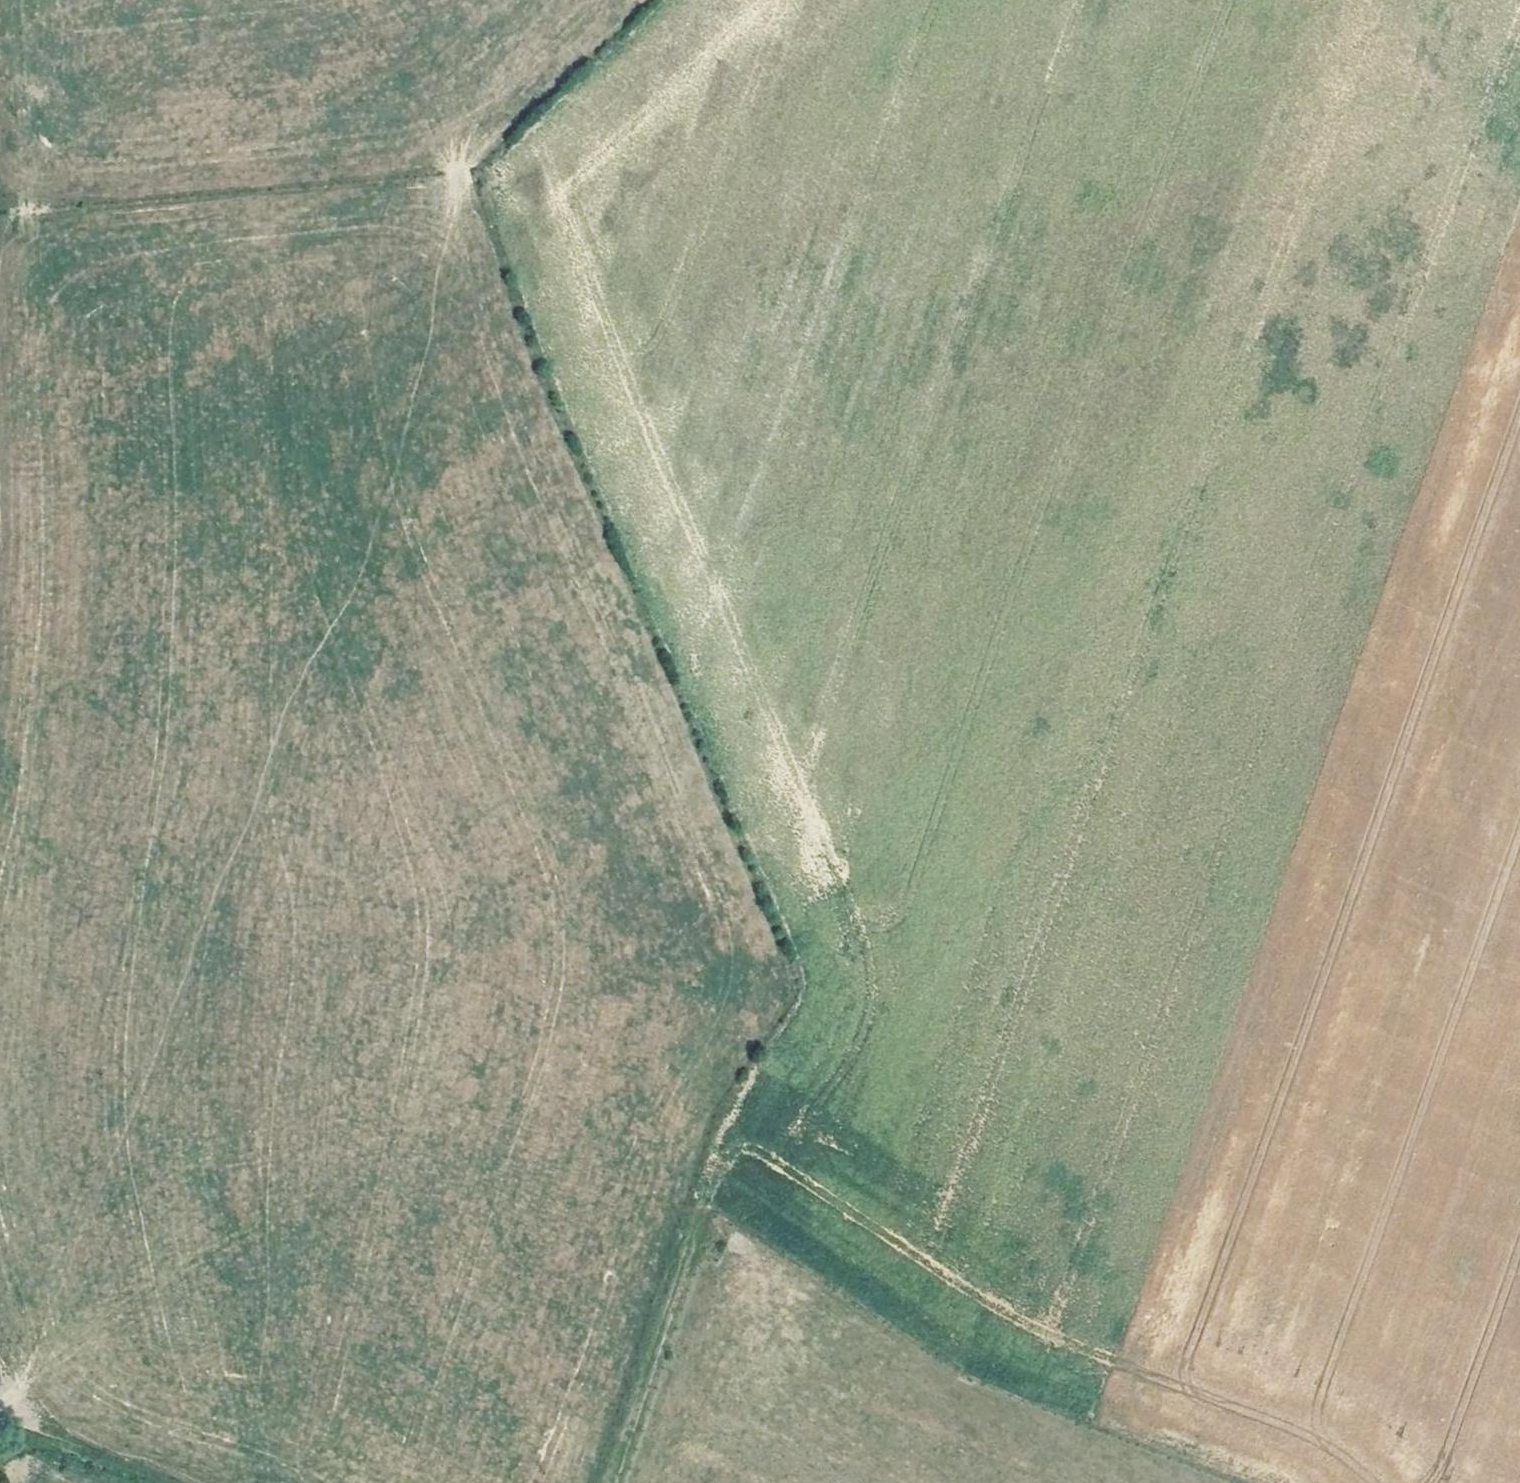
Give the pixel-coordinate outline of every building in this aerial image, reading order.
[(719,1256),(727,1232),(715,1228),(707,1253),(719,1256)]
